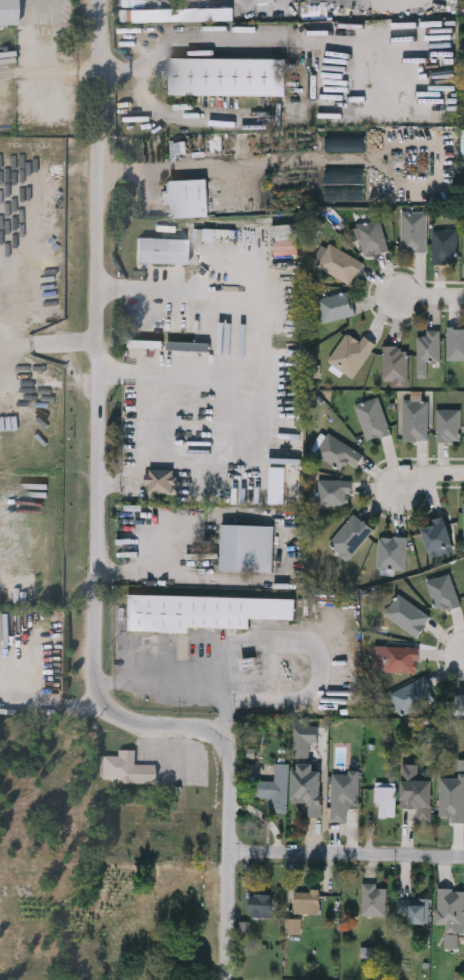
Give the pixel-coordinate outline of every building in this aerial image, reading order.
[(17,26),(17,0),(0,0),(0,26),(17,26)] [(234,21),(129,22),(129,8),(234,8),(234,21)] [(286,58),(286,95),(170,95),(170,58),(286,58)] [(363,169),(363,183),(328,183),(328,172),(356,172),(356,169),(363,169)] [(170,218),(169,181),(207,180),(208,217),(170,218)] [(427,211),(427,251),(402,251),(402,211),(427,211)] [(357,224),(381,219),(389,250),(364,256),(357,224)] [(433,264),(433,230),(457,230),(457,264),(433,264)] [(139,264),(139,239),(187,239),(187,264),(139,264)] [(352,284),(317,266),(329,243),(364,261),(352,284)] [(325,323),(319,300),(349,291),(355,314),(325,323)] [(448,328),(463,328),(463,360),(448,360),(448,328)] [(429,362),(429,378),(418,378),(418,336),(426,336),(426,330),(441,330),(441,362),(429,362)] [(361,341),(365,336),(377,344),(354,378),(329,361),(348,333),(361,341)] [(409,380),(384,380),(384,346),(409,346),(409,380)] [(405,399),(412,399),(412,391),(429,391),(429,440),(405,440),(405,399)] [(356,404),(380,397),(391,434),(368,441),(356,404)] [(437,441),(437,409),(462,409),(462,441),(437,441)] [(357,467),(347,461),(341,470),(316,453),(330,432),(365,456),(357,467)] [(147,495),(176,495),(176,471),(147,471),(147,495)] [(319,480),(352,480),(352,505),(319,505),(319,480)] [(330,545),(355,513),(374,529),(349,560),(330,545)] [(454,550),(430,555),(424,527),(436,525),(435,519),(447,516),(454,550)] [(274,526),(273,572),(220,571),(221,525),(274,526)] [(407,537),(406,569),(379,569),(380,536),(407,537)] [(452,573),(462,606),(438,613),(429,580),(452,573)] [(385,613),(400,593),(432,618),(417,638),(385,613)] [(189,633),(127,632),(128,595),(296,598),(295,619),(250,618),(250,629),(189,628),(189,633)] [(0,616),(0,644),(22,644),(22,616),(0,616)] [(388,647),(420,647),(420,672),(388,672),(388,647)] [(437,698),(400,714),(391,693),(428,677),(437,698)] [(456,715),(463,715),(463,695),(456,695),(456,715)] [(317,742),(311,742),(310,758),(294,758),(295,733),(318,734),(317,742)] [(118,753),(118,786),(156,786),(156,767),(134,767),(134,753),(118,753)] [(270,813),(271,798),(257,797),(257,781),(276,781),(276,763),(290,763),(289,813),(270,813)] [(295,802),(295,763),(315,763),(315,771),(323,771),(322,817),(309,817),(310,803),(295,802)] [(404,765),(420,765),(420,775),(434,775),(433,822),(419,822),(419,808),(403,807),(404,765)] [(377,818),(377,783),(396,783),(396,818),(377,818)] [(388,888),(388,916),(361,916),(361,883),(379,883),(379,888),(388,888)] [(295,914),(295,889),(321,889),(321,914),(295,914)] [(438,889),(463,889),(463,932),(448,932),(448,924),(438,924),(438,889)] [(274,894),(274,916),(251,916),(251,894),(274,894)] [(410,924),(410,914),(399,914),(399,898),(429,898),(429,924),(410,924)] [(287,934),(287,918),(302,918),(302,934),(287,934)]
